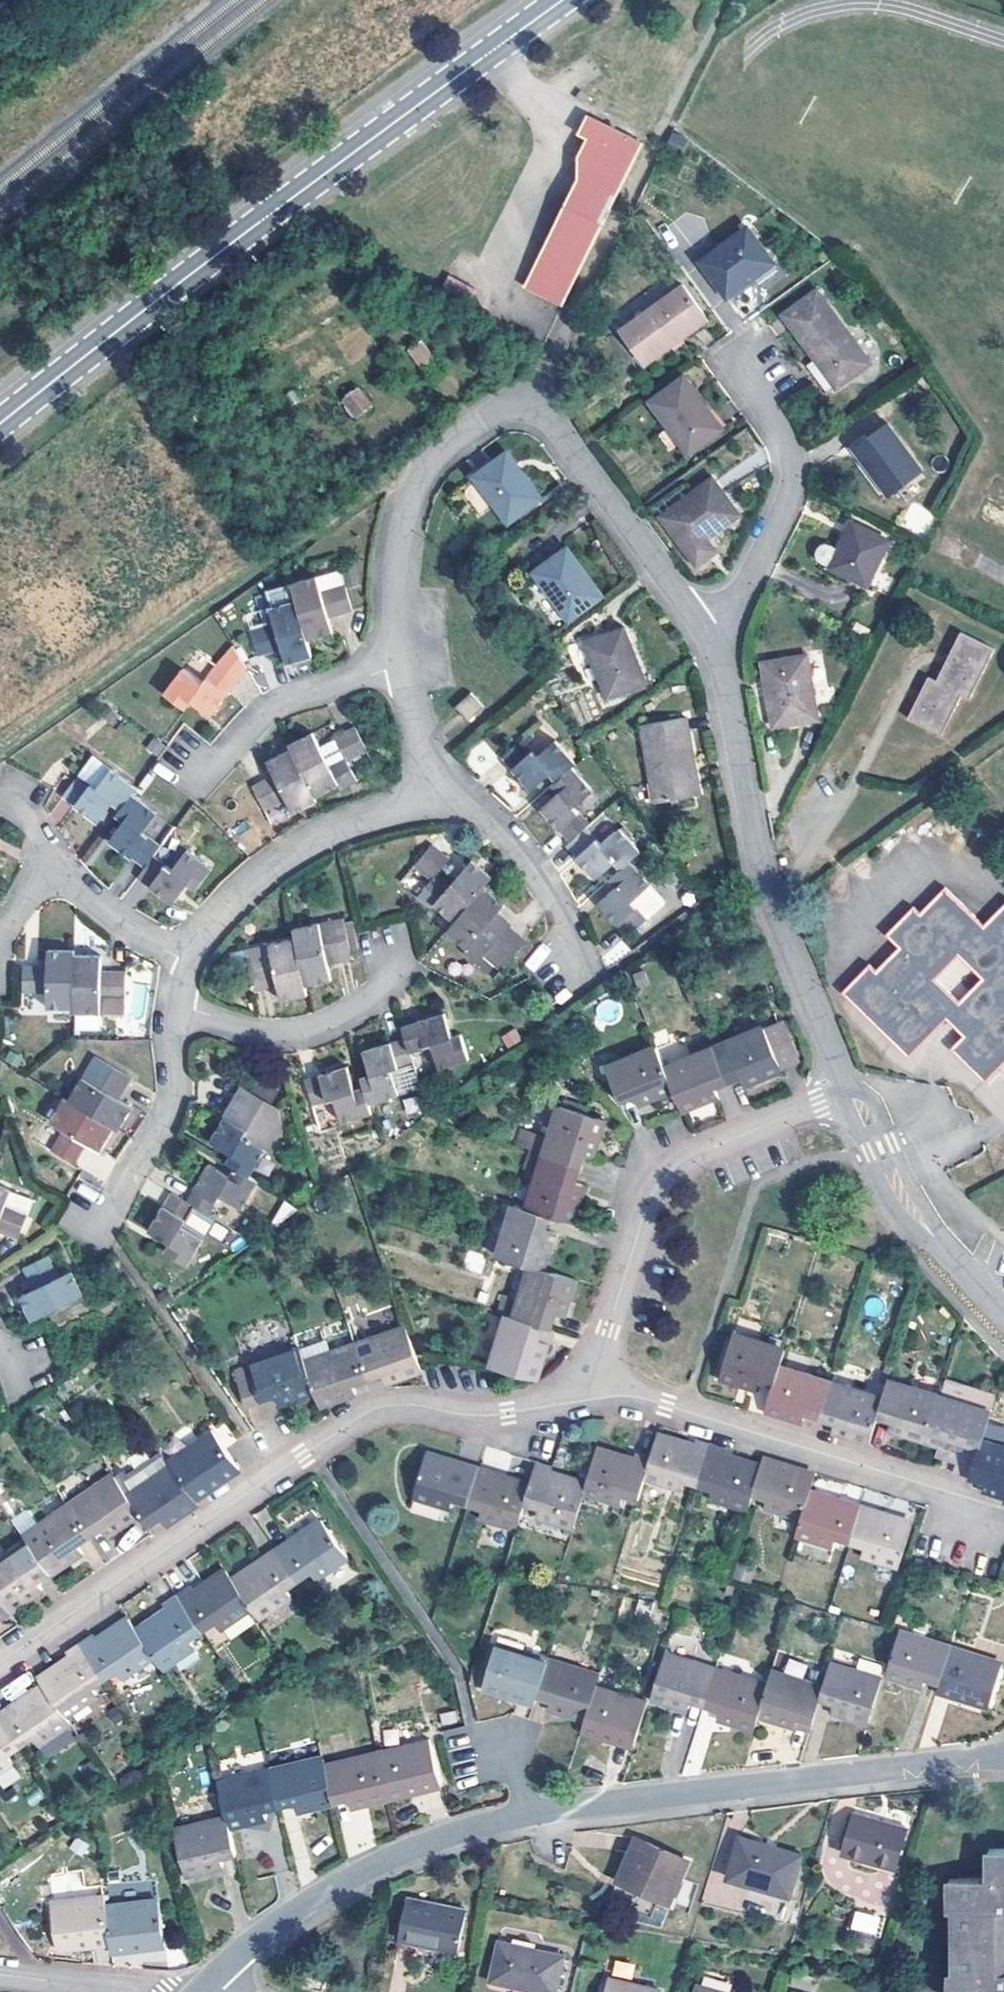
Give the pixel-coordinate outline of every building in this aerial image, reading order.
[(578,183),(609,123),(590,114),(581,131),(589,137),(578,156),(578,183)] [(609,123),(578,183),(526,283),(565,301),(644,140),(609,123)] [(730,294),(776,261),(750,225),(704,259),(730,294)] [(466,301),(472,289),(448,277),(442,289),(466,301)] [(652,363),(684,340),(682,336),(708,317),(682,285),(625,327),(652,363)] [(874,360),(820,289),(785,314),(839,385),(874,360)] [(684,340),(710,320),(708,317),(682,336),(684,340)] [(422,342),(408,351),(419,367),(433,358),(422,342)] [(689,452),(724,427),(685,376),(652,402),(689,452)] [(349,418),(371,410),(362,388),(341,396),(349,418)] [(923,472),(888,424),(857,446),(892,494),(923,472)] [(509,520),(544,495),(510,449),(475,474),(509,520)] [(715,477),(661,515),(696,564),(709,555),(707,553),(714,548),(706,537),(740,513),(715,477)] [(854,521),(842,547),(835,543),(830,542),(825,544),(822,548),(821,552),(822,557),(825,562),(833,565),(868,582),(890,539),(854,521)] [(569,617),(603,593),(569,546),(535,569),(569,617)] [(298,598),(309,640),(335,631),(331,616),(354,609),(340,568),(292,581),(298,598)] [(286,664),(314,656),(309,640),(298,598),(270,606),(274,621),(250,627),(258,655),(282,650),(286,664)] [(607,697),(647,681),(624,626),(586,642),(607,697)] [(972,696),(995,649),(961,633),(938,678),(930,674),(909,716),(944,733),(964,692),(972,696)] [(214,716),(215,716),(248,668),(233,643),(204,680),(182,666),(163,692),(186,708),(191,700),(214,716)] [(775,722),(820,715),(810,652),(765,660),(775,722)] [(470,719),(486,706),(473,691),(457,704),(470,719)] [(690,762),(699,760),(690,714),(642,724),(657,800),(695,794),(690,762)] [(293,748),(315,796),(342,784),(343,787),(358,781),(350,761),(370,753),(358,724),(320,742),(314,730),(290,740),(293,748)] [(574,764),(578,761),(558,737),(541,752),(526,737),(504,754),(535,788),(550,774),(555,780),(574,764)] [(294,813),(318,802),(315,796),(293,748),(268,759),(274,773),(253,784),(265,810),(287,799),(294,813)] [(134,792),(137,787),(94,754),(62,796),(99,822),(113,804),(120,810),(134,792)] [(705,793),(699,760),(690,762),(695,794),(705,793)] [(590,825),(595,821),(579,803),(596,788),(574,764),(555,780),(552,783),(559,791),(542,807),(573,841),(590,825)] [(154,854),(164,842),(147,828),(159,811),(134,792),(120,810),(116,815),(124,821),(110,839),(145,867),(154,854)] [(634,858),(645,849),(622,825),(603,841),(590,825),(573,841),(569,844),(599,877),(618,862),(623,868),(634,858)] [(486,884),(493,876),(473,858),(450,884),(439,873),(452,858),(434,841),(415,864),(431,880),(419,896),(431,907),(435,903),(455,921),(486,884)] [(145,867),(138,877),(174,903),(189,885),(197,891),(215,866),(188,848),(172,867),(154,854),(145,867)] [(655,885),(634,858),(623,868),(612,878),(617,885),(601,900),(633,935),(652,917),(638,901),(655,885)] [(455,921),(449,929),(468,947),(465,950),(479,961),(494,946),(509,961),(528,940),(511,925),(494,943),(483,931),(506,903),(486,884),(455,921)] [(846,990),(910,1055),(948,1017),(966,1033),(954,1045),(987,1079),(1003,1062),(1003,905),(985,923),(948,885),(921,911),(917,906),(890,932),(902,945),(878,968),(873,963),(846,990)] [(298,935),(308,984),(334,979),(330,965),(353,960),(344,916),(296,925),(298,935)] [(283,1002),(310,997),(308,984),(298,935),(231,949),(235,966),(250,963),(255,992),(279,988),(283,1002)] [(612,966),(628,946),(617,937),(601,957),(612,966)] [(535,971),(550,950),(540,943),(524,964),(535,971)] [(48,1007),(75,1008),(75,952),(76,947),(47,948),(47,963),(25,962),(25,992),(48,993),(48,1007)] [(103,952),(75,952),(75,1008),(75,1011),(103,1011),(127,1011),(127,968),(103,968),(103,952)] [(103,1011),(75,1011),(75,1029),(103,1029),(103,1011)] [(407,1036),(412,1052),(433,1046),(440,1068),(472,1058),(463,1031),(454,1034),(446,1012),(403,1025),(407,1036)] [(715,1044),(731,1083),(743,1078),(745,1083),(799,1062),(781,1018),(715,1044)] [(365,1085),(371,1104),(402,1094),(394,1070),(415,1064),(412,1052),(407,1036),(365,1049),(372,1073),(363,1076),(365,1085)] [(639,1105),(675,1090),(665,1064),(657,1044),(607,1065),(622,1104),(637,1098),(639,1105)] [(675,1090),(682,1109),(717,1095),(715,1089),(731,1083),(715,1044),(665,1064),(675,1090)] [(117,1126),(121,1128),(133,1107),(122,1100),(134,1078),(97,1056),(72,1098),(117,1126)] [(344,1122),(374,1113),(371,1104),(365,1085),(356,1088),(348,1065),(306,1078),(314,1105),(336,1099),(344,1122)] [(236,1169),(252,1178),(284,1119),(280,1104),(243,1084),(212,1141),(232,1153),(227,1164),(236,1169)] [(102,1150),(117,1126),(72,1098),(67,1095),(41,1141),(77,1162),(90,1143),(102,1150)] [(558,1103),(543,1152),(582,1164),(586,1150),(592,1152),(603,1116),(558,1103)] [(531,1148),(535,1132),(518,1129),(515,1145),(531,1148)] [(543,1152),(527,1205),(552,1213),(572,1219),(583,1181),(578,1179),(582,1164),(543,1152)] [(196,1205),(213,1215),(224,1195),(246,1207),(260,1182),(252,1178),(236,1169),(234,1174),(210,1161),(188,1201),(196,1205)] [(20,1239),(30,1212),(7,1204),(12,1189),(0,1184),(0,1232),(20,1239)] [(35,1197),(12,1189),(7,1204),(30,1212),(35,1197)] [(186,1225),(196,1205),(188,1201),(172,1192),(150,1231),(170,1242),(166,1252),(191,1266),(207,1236),(186,1225)] [(514,1201),(498,1253),(530,1263),(545,1267),(556,1230),(549,1227),(552,1213),(527,1205),(514,1201)] [(34,1320),(88,1294),(76,1270),(61,1276),(49,1255),(23,1268),(34,1290),(22,1297),(34,1320)] [(530,1263),(514,1316),(545,1325),(553,1327),(558,1313),(566,1315),(578,1276),(545,1267),(530,1263)] [(541,1338),(545,1325),(514,1316),(506,1313),(491,1364),(538,1379),(549,1340),(541,1338)] [(384,1386),(420,1374),(417,1357),(403,1322),(351,1340),(366,1382),(381,1377),(384,1386)] [(253,1337),(260,1356),(291,1345),(286,1327),(253,1337)] [(762,1382),(774,1386),(781,1363),(787,1346),(735,1330),(721,1378),(760,1390),(762,1382)] [(351,1340),(304,1356),(316,1395),(316,1396),(320,1408),(358,1395),(356,1385),(366,1382),(351,1340)] [(316,1395),(304,1356),(299,1343),(291,1345),(260,1356),(232,1365),(247,1407),(277,1398),(281,1407),(316,1395)] [(833,1378),(781,1363),(774,1386),(766,1408),(796,1417),(805,1420),(807,1415),(821,1419),(833,1378)] [(947,1376),(942,1393),(994,1409),(999,1391),(947,1376)] [(942,1393),(891,1377),(886,1394),(879,1417),(893,1421),(890,1430),(898,1432),(928,1441),(942,1393)] [(886,1394),(833,1378),(821,1419),(833,1422),(831,1429),(840,1431),(871,1441),(879,1417),(886,1394)] [(963,1451),(957,1472),(973,1477),(985,1437),(994,1409),(942,1393),(928,1441),(963,1451)] [(582,1438),(597,1440),(600,1420),(584,1418),(582,1438)] [(199,1499),(242,1472),(224,1450),(208,1430),(169,1457),(172,1460),(199,1499)] [(713,1440),(696,1435),(694,1443),(687,1441),(660,1433),(654,1455),(646,1478),(683,1488),(686,1482),(699,1486),(713,1440)] [(1003,1493),(1003,1443),(985,1437),(973,1477),(987,1482),(985,1487),(996,1491),(1003,1493)] [(752,1493),(762,1463),(735,1455),(728,1453),(730,1445),(713,1440),(699,1486),(714,1490),(712,1498),(748,1509),(752,1493)] [(646,1478),(654,1455),(636,1450),(635,1455),(627,1453),(599,1446),(588,1482),(585,1492),(621,1503),(623,1496),(639,1501),(646,1478)] [(453,1500),(469,1505),(481,1467),(428,1450),(414,1497),(450,1508),(453,1500)] [(812,1489),(817,1473),(787,1462),(764,1455),(762,1463),(752,1493),(767,1498),(766,1506),(804,1518),(812,1489)] [(585,1492),(588,1482),(553,1471),(554,1464),(538,1459),(531,1481),(524,1504),(538,1508),(535,1515),(575,1527),(585,1492)] [(163,1520),(169,1529),(171,1527),(204,1506),(199,1499),(172,1460),(125,1491),(142,1518),(149,1528),(163,1520)] [(531,1481),(481,1467),(469,1505),(482,1509),(479,1517),(517,1528),(524,1504),(531,1481)] [(125,1491),(112,1471),(65,1503),(89,1539),(103,1531),(110,1539),(142,1518),(125,1491)] [(849,1544),(861,1504),(812,1489),(804,1518),(799,1535),(834,1546),(837,1540),(849,1544)] [(22,1533),(25,1539),(51,1576),(53,1578),(85,1556),(78,1547),(89,1539),(65,1503),(22,1533)] [(861,1504),(849,1544),(864,1548),(863,1554),(901,1565),(914,1519),(861,1504)] [(274,1545),(297,1581),(311,1572),(317,1582),(350,1559),(319,1515),(274,1545)] [(9,1611),(10,1613),(44,1591),(39,1583),(51,1576),(25,1539),(0,1556),(0,1598),(9,1611)] [(232,1573),(256,1610),(262,1619),(294,1598),(288,1587),(297,1581),(274,1545),(232,1573)] [(178,1591),(204,1631),(217,1622),(222,1631),(256,1610),(232,1573),(226,1564),(193,1585),(191,1583),(178,1591)] [(135,1624),(156,1658),(163,1670),(197,1649),(191,1639),(204,1631),(178,1591),(163,1601),(165,1604),(135,1624)] [(0,1598),(0,1617),(9,1611),(0,1598)] [(81,1637),(107,1679),(118,1672),(124,1679),(156,1658),(135,1624),(128,1613),(95,1634),(92,1630),(81,1637)] [(940,1683),(950,1649),(901,1634),(884,1679),(923,1691),(926,1680),(940,1683)] [(68,1653),(38,1672),(42,1682),(67,1718),(99,1697),(94,1687),(107,1679),(81,1637),(64,1648),(68,1653)] [(550,1660),(551,1656),(532,1650),(531,1655),(496,1645),(483,1688),(537,1705),(538,1699),(550,1660)] [(938,1689),(938,1690),(990,1706),(1002,1664),(966,1653),(967,1650),(952,1645),(950,1649),(940,1683),(938,1689)] [(718,1666),(665,1650),(650,1698),(691,1710),(693,1703),(705,1707),(718,1666)] [(596,1688),(600,1675),(550,1660),(538,1699),(550,1702),(548,1710),(586,1721),(596,1688)] [(882,1678),(832,1661),(825,1684),(821,1700),(835,1704),(833,1711),(869,1721),(882,1678)] [(719,1718),(755,1730),(759,1715),(768,1681),(718,1666),(705,1707),(721,1712),(719,1718)] [(759,1715),(812,1732),(821,1700),(825,1684),(772,1668),(768,1681),(759,1715)] [(22,1746),(34,1738),(40,1745),(72,1725),(67,1718),(42,1682),(0,1710),(0,1713),(22,1746)] [(586,1721),(583,1731),(635,1747),(649,1700),(630,1694),(629,1698),(596,1688),(586,1721)] [(15,1764),(9,1754),(22,1746),(0,1713),(0,1774),(15,1764)] [(378,1754),(389,1798),(441,1786),(430,1737),(412,1741),(413,1745),(378,1754)] [(389,1798),(378,1754),(327,1766),(336,1804),(349,1801),(351,1807),(389,1798)] [(327,1766),(325,1756),(271,1769),(281,1807),(295,1804),(297,1813),(336,1804),(327,1766)] [(281,1807),(271,1769),(219,1782),(228,1815),(231,1827),(268,1819),(267,1811),(281,1807)] [(859,1812),(846,1852),(897,1868),(908,1827),(859,1812)] [(221,1857),(237,1853),(231,1827),(228,1815),(176,1828),(186,1876),(223,1867),(221,1857)] [(639,1836),(620,1877),(671,1901),(690,1859),(639,1836)] [(743,1836),(731,1876),(794,1895),(805,1853),(743,1836)] [(990,1848),(989,1875),(949,1877),(950,1907),(953,1908),(953,1971),(950,1970),(950,1991),(1003,1991),(1003,1848),(990,1848)] [(57,1954),(112,1947),(106,1900),(105,1893),(50,1899),(57,1954)] [(106,1900),(112,1947),(113,1955),(166,1949),(159,1894),(106,1900)] [(411,1897),(403,1938),(459,1950),(468,1908),(411,1897)] [(854,1910),(849,1929),(876,1936),(881,1916),(854,1910)] [(494,1979),(552,1991),(557,1991),(566,1954),(503,1940),(494,1979)] [(607,1991),(664,1991),(611,1975),(607,1991)]
